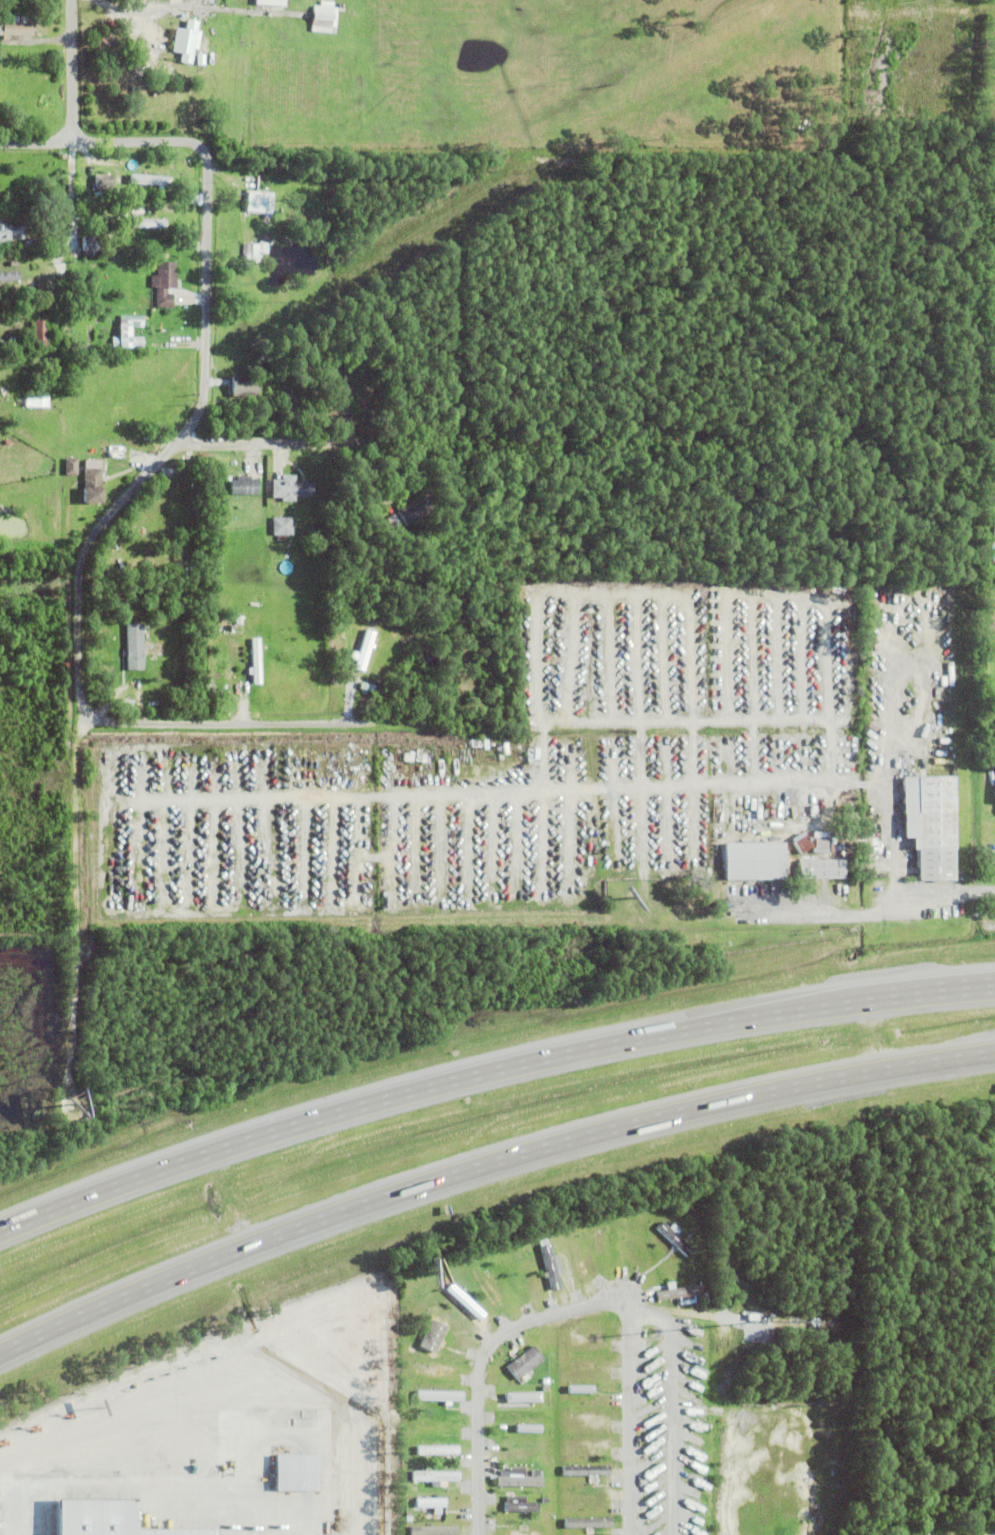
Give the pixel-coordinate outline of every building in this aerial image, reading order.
[(336,34),(312,32),(314,6),(321,6),(322,0),(334,2),(334,7),(334,8),(339,8),(336,34)] [(173,16),(178,8),(190,15),(185,23),(173,16)] [(202,31),(199,50),(195,49),(192,64),(180,62),(181,53),(173,52),(177,27),(186,29),(188,19),(199,21),(198,30),(202,31)] [(197,54),(205,54),(205,65),(197,65),(197,54)] [(132,184),(174,186),(174,175),(132,174),(132,184)] [(95,188),(95,175),(113,175),(113,189),(95,188)] [(247,211),(248,192),(274,193),(273,213),(247,211)] [(132,228),(132,220),(166,220),(166,229),(132,228)] [(5,243),(0,243),(0,223),(5,223),(5,227),(14,227),(14,226),(25,226),(24,239),(5,238),(5,243)] [(93,252),(87,252),(87,251),(83,251),(83,237),(98,237),(98,252),(93,252)] [(30,239),(45,239),(45,248),(30,248),(30,239)] [(243,260),(244,243),(251,244),(250,260),(243,260)] [(168,289),(168,294),(174,294),(173,308),(157,308),(157,288),(152,288),(152,276),(157,276),(157,262),(177,262),(176,289),(168,289)] [(21,282),(0,285),(0,274),(20,272),(21,282)] [(132,327),(132,338),(144,338),(144,348),(113,348),(113,338),(119,338),(120,320),(120,321),(121,316),(144,316),(144,327),(132,327)] [(34,321),(48,321),(48,346),(35,346),(34,321)] [(260,376),(233,376),(233,394),(260,395),(260,376)] [(50,407),(51,396),(28,395),(27,407),(50,407)] [(66,476),(67,459),(78,459),(78,476),(66,476)] [(102,489),(102,505),(83,505),(84,489),(85,489),(85,469),(86,461),(101,461),(101,469),(102,469),(102,489)] [(307,482),(307,483),(314,483),(314,498),(296,498),(296,503),(282,502),(282,499),(272,499),(272,480),(282,480),(282,475),(297,476),(296,482),(307,482)] [(259,479),(259,495),(231,496),(231,481),(237,481),(237,477),(252,477),(252,479),(259,479)] [(397,513),(432,492),(440,506),(406,527),(397,513)] [(273,518),(294,518),(294,536),(273,536),(273,518)] [(107,556),(133,551),(135,559),(109,564),(107,556)] [(358,666),(361,658),(355,656),(358,647),(363,649),(373,621),(382,624),(367,669),(358,666)] [(127,625),(144,625),(144,671),(127,671),(127,625)] [(253,686),(253,676),(248,676),(248,669),(252,669),(251,640),(260,639),(262,685),(253,686)] [(361,693),(363,684),(375,686),(374,696),(361,693)] [(926,731),(930,716),(934,717),(931,732),(926,731)] [(918,884),(918,853),(912,853),(912,841),(904,841),(903,780),(954,780),(955,883),(918,884)] [(830,831),(817,832),(817,850),(830,850),(830,831)] [(791,841),(804,833),(813,849),(800,857),(791,841)] [(725,846),(784,845),(784,882),(725,883),(725,846)] [(799,863),(844,863),(844,881),(799,881),(799,863)] [(673,1221),(680,1227),(676,1232),(692,1247),(686,1254),(656,1226),(662,1219),(669,1225),(673,1221)] [(540,1244),(549,1241),(560,1286),(552,1288),(540,1244)] [(680,1301),(679,1295),(657,1299),(655,1290),(701,1282),(702,1291),(693,1293),(694,1299),(680,1301)] [(420,1346),(422,1340),(417,1338),(421,1327),(426,1329),(431,1315),(447,1321),(435,1352),(420,1346)] [(407,1350),(410,1342),(417,1346),(414,1353),(407,1350)] [(506,1365),(533,1343),(543,1357),(517,1378),(506,1365)] [(420,1400),(447,1401),(447,1402),(465,1402),(466,1392),(420,1391),(420,1400)] [(544,1393),(508,1394),(508,1404),(544,1403),(544,1393)] [(564,1419),(564,1410),(609,1410),(609,1420),(564,1419)] [(419,1425),(419,1418),(458,1418),(458,1426),(419,1425)] [(439,1458),(439,1452),(417,1453),(417,1444),(458,1444),(458,1452),(445,1452),(446,1458),(439,1458)] [(322,1489),(321,1453),(279,1453),(280,1490),(322,1489)] [(563,1464),(609,1464),(609,1473),(563,1473),(563,1464)] [(412,1479),(412,1469),(459,1470),(459,1480),(412,1479)] [(496,1484),(496,1475),(510,1475),(510,1470),(517,1470),(517,1474),(542,1475),(542,1484),(496,1484)] [(416,1497),(445,1497),(445,1505),(416,1505),(416,1497)] [(142,1528),(142,1498),(64,1498),(64,1534),(221,1534),(221,1528),(142,1528)] [(496,1510),(497,1501),(542,1501),(542,1510),(496,1510)] [(565,1517),(611,1516),(611,1525),(565,1526),(565,1517)] [(410,1525),(456,1524),(456,1533),(410,1534),(410,1525)]
